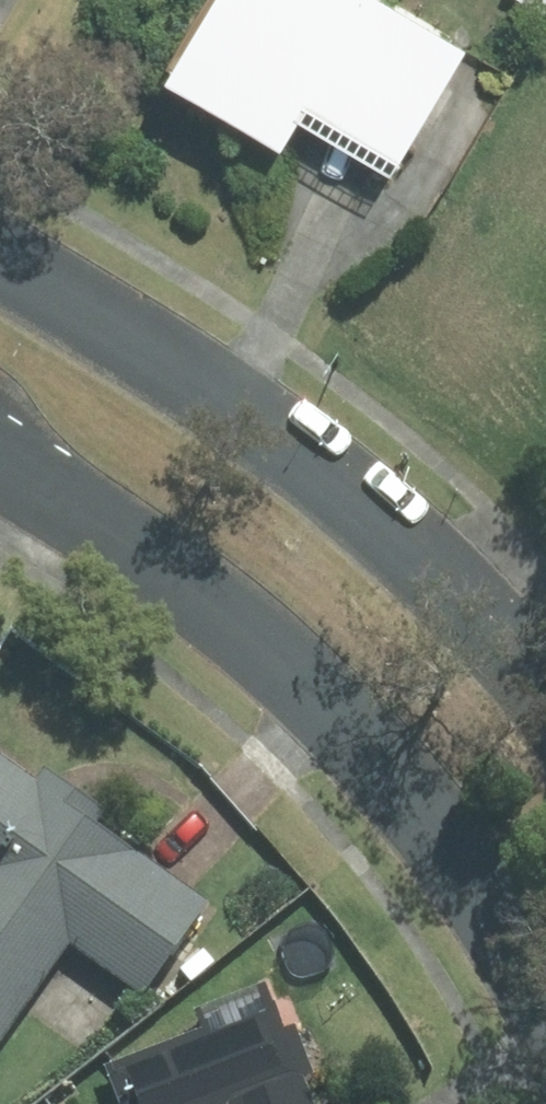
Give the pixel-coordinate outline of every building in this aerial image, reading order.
[(404,0),(206,0),(170,60),(178,65),(174,71),(287,140),(312,99),(332,111),(324,124),(386,160),(394,147),(406,154),(471,41),(404,0)] [(75,946),(146,998),(213,907),(102,826),(111,813),(49,767),(39,781),(0,752),(0,1049),(75,946)] [(270,982),(197,1010),(205,1031),(109,1068),(123,1103),(317,1103),(270,982)]
